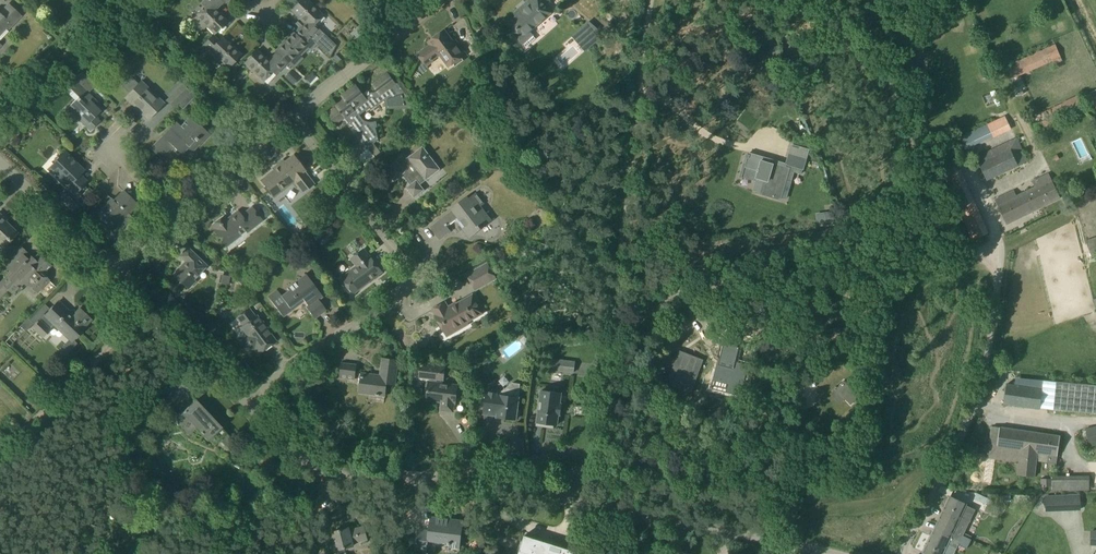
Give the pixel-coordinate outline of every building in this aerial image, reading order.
[(202,3),(205,6),(190,21),(200,32),(206,26),(215,33),(227,21),(215,10),(223,1),(222,0),(205,0),(202,3)] [(300,28),(306,34),(316,44),(317,44),(330,56),(336,45),(315,25),(323,16),(307,0),(290,0),(286,5),(291,10),(291,9),(305,22),(300,28)] [(530,31),(553,11),(543,0),(529,0),(526,3),(528,6),(521,12),(519,9),(513,14),(516,17),(506,25),(523,45),(524,44),(526,47),(535,38),(533,36),(534,35),(530,31)] [(7,28),(8,30),(21,16),(8,4),(0,12),(0,35),(7,28)] [(982,21),(990,17),(987,9),(978,12),(982,21)] [(584,25),(571,36),(585,52),(594,44),(602,37),(599,29),(589,21),(584,25)] [(275,51),(277,53),(280,55),(285,60),(286,62),(294,68),(303,58),(301,56),(308,48),(311,51),(316,44),(306,34),(300,28),(295,33),(293,32),(275,51)] [(449,66),(462,57),(466,54),(457,43),(455,45),(444,30),(428,42),(430,45),(417,54),(425,65),(440,54),(445,62),(449,66)] [(218,40),(213,35),(203,45),(209,51),(210,50),(228,68),(241,55),(233,47),(233,48),(222,37),(218,40)] [(1062,61),(1061,56),(1056,45),(1006,66),(1011,78),(1052,60),(1054,64),(1062,61)] [(276,75),(287,64),(293,69),(294,68),(286,62),(285,60),(280,55),(277,53),(268,61),(257,50),(245,62),(264,81),(273,72),(276,75)] [(291,69),(284,76),(293,84),(300,77),(291,69)] [(312,71),(305,78),(310,83),(317,76),(312,71)] [(374,144),(379,140),(376,127),(377,127),(376,121),(375,122),(373,122),(372,122),(370,122),(369,122),(367,121),(366,121),(364,120),(363,119),(362,118),(361,117),(360,116),(360,115),(369,107),(371,109),(384,100),(385,101),(385,103),(386,105),(386,106),(386,109),(410,108),(410,107),(413,104),(397,83),(396,84),(387,73),(372,84),(377,90),(374,93),(371,92),(369,94),(369,96),(366,99),(356,86),(342,96),(345,100),(337,106),(345,118),(350,124),(351,123),(359,132),(357,133),(370,150),(370,149),(379,160),(384,156),(374,144)] [(508,78),(499,78),(499,86),(509,86),(508,78)] [(174,108),(178,104),(190,91),(181,82),(165,99),(174,108)] [(137,105),(150,118),(164,103),(153,93),(151,95),(139,83),(125,98),(135,107),(137,105)] [(97,102),(93,97),(85,90),(67,108),(90,131),(100,121),(95,117),(101,111),(94,105),(97,102)] [(191,90),(190,91),(178,104),(183,109),(196,95),(191,90)] [(1034,130),(1084,108),(1079,96),(1029,118),(1034,130)] [(177,122),(176,122),(150,148),(161,159),(174,147),(181,154),(187,148),(192,152),(209,134),(191,116),(181,126),(177,122)] [(965,148),(1010,127),(1005,117),(960,138),(965,148)] [(987,180),(1028,161),(1017,138),(976,157),(987,180)] [(788,165),(793,146),(777,141),(771,160),(788,165)] [(440,169),(435,163),(422,146),(399,164),(397,161),(385,170),(394,181),(405,173),(413,183),(406,188),(414,198),(424,190),(420,185),(440,169)] [(67,187),(66,188),(73,195),(87,181),(86,181),(83,184),(77,177),(84,170),(65,152),(48,169),(67,187)] [(302,193),(314,184),(304,171),(304,170),(293,155),(278,167),(277,165),(273,168),(274,170),(261,180),(274,197),(294,182),(302,193)] [(757,170),(755,178),(769,182),(774,164),(765,162),(766,161),(765,161),(765,162),(762,161),(762,160),(747,156),(744,166),(757,170)] [(942,172),(972,240),(988,233),(959,165),(942,172)] [(1035,188),(998,206),(1007,223),(1059,198),(1051,181),(1047,173),(1032,181),(1035,188)] [(88,188),(82,195),(86,199),(92,192),(88,188)] [(64,191),(59,197),(64,201),(62,203),(68,208),(74,201),(74,200),(64,191)] [(123,191),(117,198),(118,199),(115,203),(111,199),(97,214),(104,221),(103,221),(112,230),(137,205),(123,191)] [(146,193),(142,197),(146,201),(150,196),(152,194),(149,191),(146,193)] [(451,209),(452,211),(430,228),(439,240),(451,231),(446,226),(457,217),(465,226),(462,229),(469,238),(481,229),(479,226),(485,221),(476,210),(484,204),(475,193),(468,198),(467,196),(451,209)] [(252,207),(251,208),(241,216),(239,213),(228,221),(224,216),(212,226),(216,231),(215,231),(225,245),(245,229),(247,232),(262,220),(252,207)] [(821,216),(824,225),(835,222),(832,212),(821,216)] [(2,249),(18,233),(2,217),(3,216),(0,214),(0,247),(2,249)] [(1092,257),(1095,256),(1095,237),(1086,241),(1092,257)] [(290,238),(284,242),(288,247),(294,243),(290,238)] [(206,266),(188,248),(180,256),(186,262),(174,274),(185,286),(192,279),(192,280),(206,266)] [(343,279),(354,293),(381,272),(371,257),(370,258),(363,250),(352,258),(359,267),(343,279)] [(5,291),(4,289),(6,287),(8,288),(12,293),(23,282),(26,285),(30,285),(37,292),(48,280),(46,278),(46,271),(51,266),(38,253),(33,259),(31,256),(28,260),(23,255),(9,269),(12,271),(0,283),(0,296),(5,291)] [(489,263),(477,270),(467,275),(475,289),(497,277),(489,263)] [(220,274),(218,283),(228,285),(230,276),(220,274)] [(302,298),(304,301),(308,306),(306,307),(314,318),(326,310),(313,293),(317,290),(305,274),(287,287),(289,289),(281,295),(277,289),(267,296),(276,308),(283,317),(292,310),(290,307),(302,298)] [(436,316),(441,326),(447,335),(484,313),(479,304),(474,295),(456,305),(456,306),(453,307),(448,309),(444,303),(433,309),(437,316),(436,316)] [(40,319),(39,320),(32,328),(43,338),(51,329),(49,327),(53,323),(69,339),(59,350),(65,356),(77,343),(73,339),(85,327),(84,326),(90,319),(79,309),(72,316),(66,310),(67,309),(59,300),(44,315),(45,316),(41,320),(40,319)] [(250,308),(237,317),(243,326),(241,327),(248,336),(241,342),(249,352),(254,348),(258,353),(275,341),(257,316),(256,317),(250,308)] [(325,316),(328,321),(323,325),(330,334),(342,325),(332,311),(325,316)] [(516,315),(504,322),(509,330),(521,323),(516,315)] [(740,348),(723,344),(723,343),(714,380),(731,384),(740,348)] [(679,350),(666,384),(690,393),(703,360),(679,350)] [(486,354),(478,360),(484,367),(492,362),(486,354)] [(361,373),(360,384),(358,393),(385,397),(387,384),(394,385),(398,360),(383,358),(380,376),(361,373)] [(552,359),(551,369),(573,372),(575,362),(552,359)] [(421,362),(419,378),(444,382),(446,366),(421,362)] [(354,380),(355,376),(356,365),(342,363),(340,374),(340,378),(354,380)] [(859,396),(844,380),(830,393),(840,404),(844,399),(850,405),(859,396)] [(1044,381),(1043,394),(1095,400),(1095,387),(1044,381)] [(428,389),(427,400),(442,401),(441,410),(452,412),(453,403),(455,403),(457,386),(435,383),(434,390),(428,389)] [(488,391),(486,390),(483,414),(497,416),(497,418),(515,420),(516,418),(518,418),(519,411),(516,411),(520,384),(512,383),(500,392),(498,392),(498,391),(488,390),(488,391)] [(1006,384),(1003,403),(1039,409),(1042,390),(1006,384)] [(537,419),(537,423),(541,423),(541,427),(545,427),(545,426),(552,427),(552,425),(556,425),(558,414),(560,415),(561,404),(559,404),(561,393),(541,390),(537,418),(537,419)] [(188,435),(197,427),(208,439),(221,428),(195,401),(183,412),(175,414),(178,426),(180,426),(188,435)] [(1036,462),(1047,463),(1057,464),(1060,436),(992,426),(987,457),(1019,462),(1017,475),(1034,477),(1036,462)] [(1086,429),(1089,440),(1095,438),(1095,426),(1086,429)] [(1052,490),(1089,490),(1089,476),(1051,477),(1052,479),(1041,479),(1041,487),(1042,487),(1042,491),(1045,491),(1045,487),(1052,486),(1052,490)] [(1082,510),(1082,494),(1045,495),(1046,511),(1082,510)] [(950,496),(937,524),(963,536),(975,510),(966,505),(966,504),(950,496)] [(982,496),(979,502),(987,506),(990,499),(982,496)] [(463,521),(430,517),(429,531),(418,530),(415,549),(427,550),(428,539),(449,541),(448,547),(460,548),(463,521)] [(937,524),(923,553),(926,553),(942,553),(947,544),(957,549),(963,536),(937,524)] [(327,543),(330,553),(332,553),(338,552),(337,550),(353,546),(352,543),(367,539),(364,527),(349,531),(349,528),(347,528),(348,531),(343,533),(342,530),(332,532),(334,541),(327,543)] [(524,535),(518,553),(573,553),(574,551),(524,535)]
